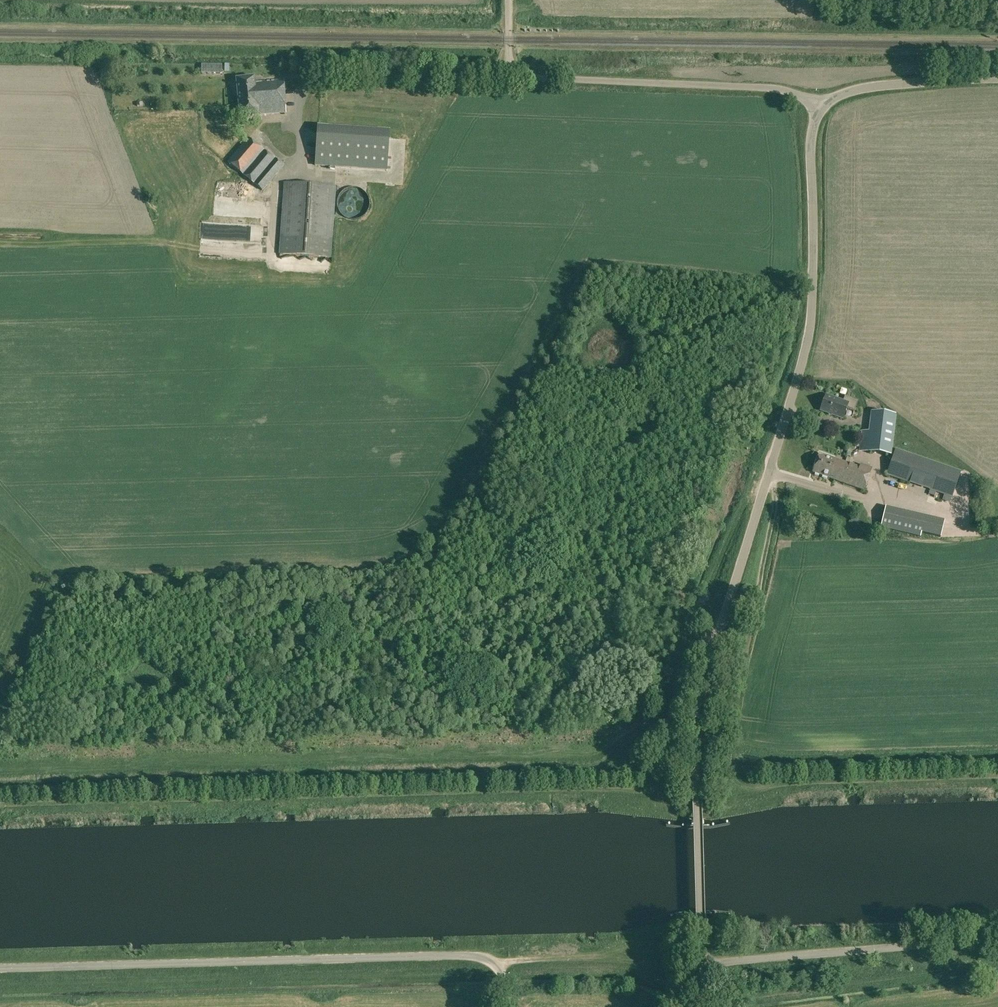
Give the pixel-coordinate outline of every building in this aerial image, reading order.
[(222,73),(222,65),(212,65),(212,73),(222,73)] [(237,79),(239,100),(285,96),(283,80),(254,83),(254,78),(237,79)] [(239,100),(240,117),(259,116),(259,114),(286,112),(285,96),(239,100)] [(228,163),(263,190),(283,165),(248,138),(228,163)] [(317,166),(387,170),(388,143),(319,139),(317,166)] [(280,255),(330,258),(335,187),(285,183),(280,255)] [(374,195),(377,191),(370,186),(367,190),(374,195)] [(337,200),(337,202),(337,203),(337,205),(337,206),(338,208),(338,209),(339,210),(339,211),(340,213),(341,214),(342,215),(343,216),(344,217),(345,217),(347,218),(348,219),(349,219),(351,219),(352,220),(354,220),(355,219),(356,219),(358,219),(359,219),(360,218),(362,217),(363,216),(364,216),(365,215),(366,214),(367,212),(368,211),(368,210),(369,209),(369,207),(370,206),(370,204),(370,203),(370,202),(369,200),(369,199),(369,197),(368,196),(367,195),(367,194),(366,193),(365,192),(364,191),(363,190),(361,189),(360,188),(359,188),(357,188),(356,187),(355,187),(353,187),(352,187),(350,187),(349,188),(348,188),(346,189),(345,189),(344,190),(343,191),(342,192),(341,193),(340,194),(339,195),(339,196),(338,198),(338,199),(337,200)] [(820,410),(842,418),(846,408),(853,411),(857,400),(844,396),(843,401),(825,394),(820,410)] [(868,417),(864,457),(888,459),(892,419),(868,417)] [(890,464),(887,473),(952,495),(960,471),(895,449),(890,464)] [(813,473),(864,490),(871,468),(860,464),(860,467),(819,454),(813,473)] [(944,516),(885,510),(884,526),(923,530),(923,532),(942,534),(944,516)]
